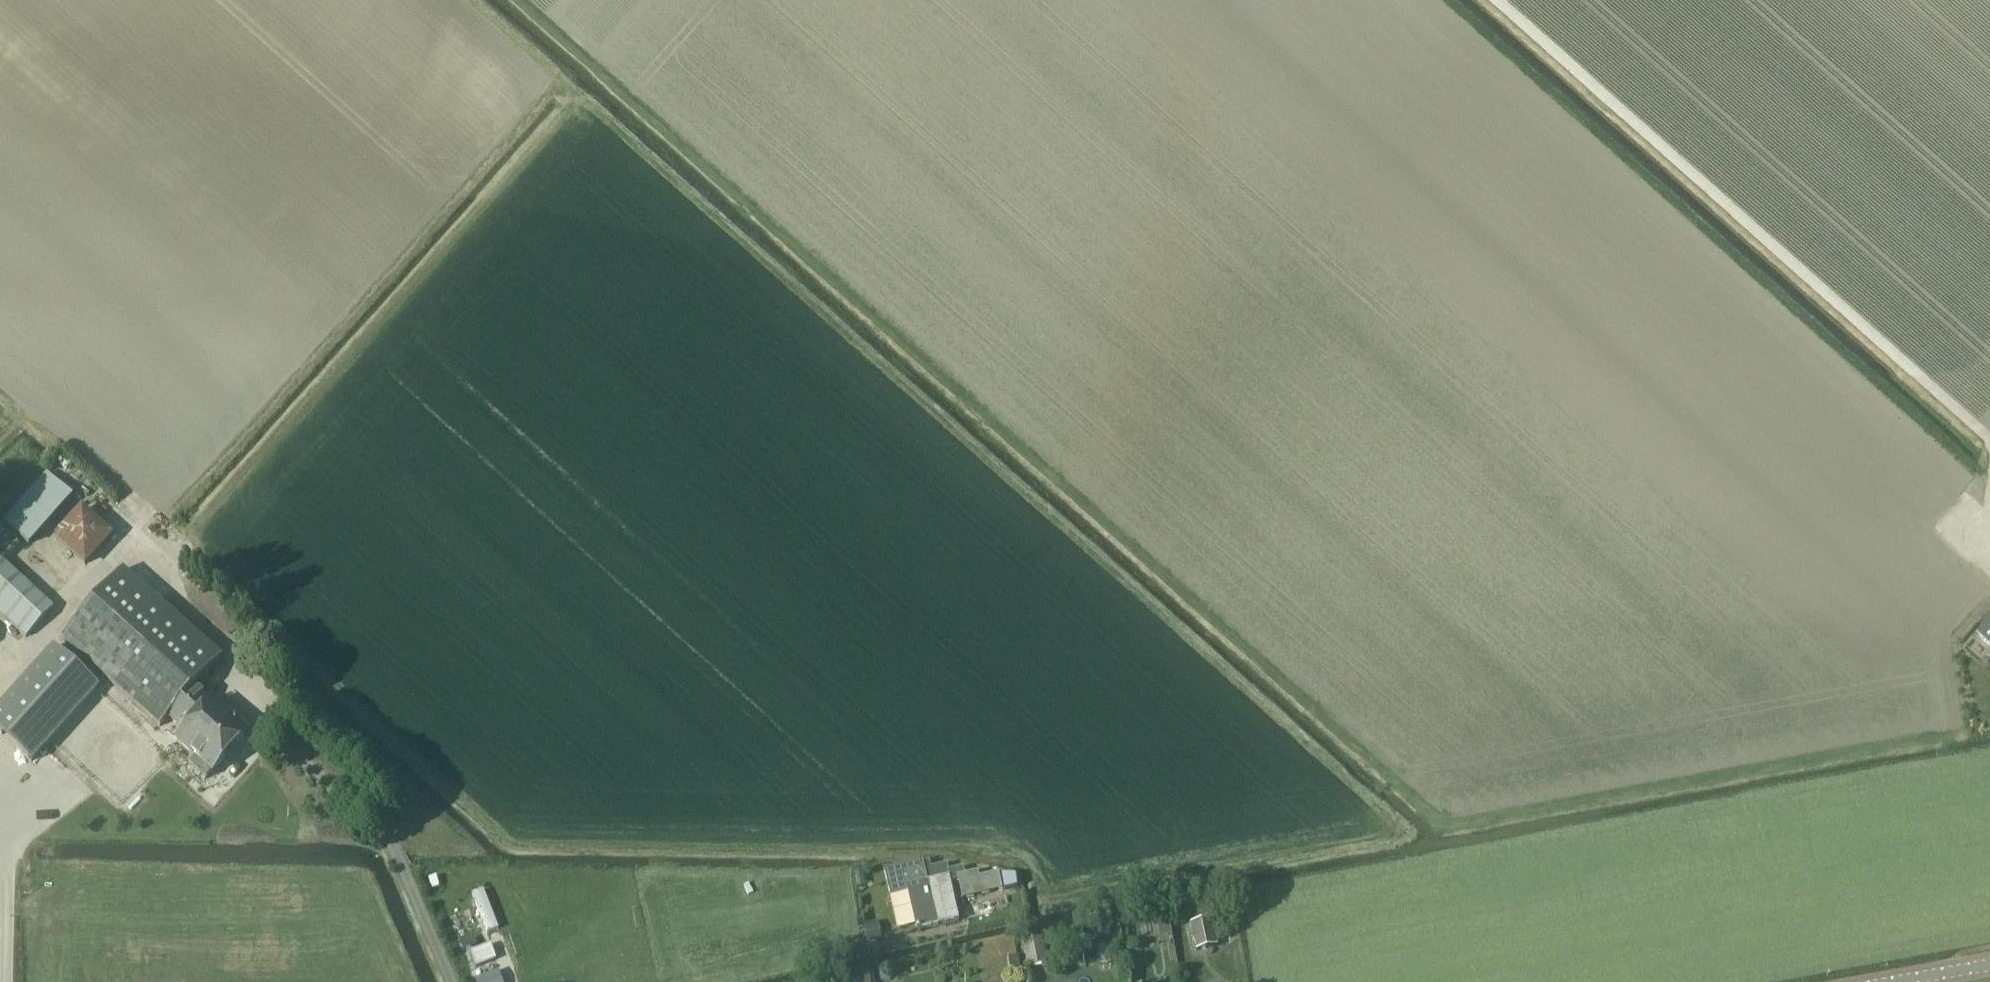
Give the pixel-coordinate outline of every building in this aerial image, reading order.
[(80,498),(88,488),(58,461),(49,470),(80,498)] [(5,523),(20,536),(29,544),(72,496),(63,488),(47,475),(5,523)] [(85,567),(114,535),(82,506),(53,537),(85,567)] [(25,634),(28,637),(54,609),(4,564),(20,545),(6,532),(5,532),(0,527),(0,611),(12,623),(7,629),(19,640),(25,634)] [(213,773),(248,734),(197,688),(223,658),(124,569),(61,638),(160,727),(169,718),(186,733),(178,742),(197,759),(191,766),(205,779),(212,772),(213,773)] [(1977,636),(1989,647),(1989,621),(1977,636)] [(54,646),(0,707),(0,732),(32,761),(99,687),(54,646)] [(893,868),(883,871),(889,897),(908,893),(917,931),(939,926),(924,861),(893,868)] [(925,861),(924,861),(939,926),(960,921),(951,883),(958,882),(962,901),(1018,886),(1015,873),(1015,871),(1006,873),(999,874),(979,879),(978,872),(965,875),(963,869),(949,872),(947,864),(931,868),(931,862),(925,863),(925,861)] [(1211,916),(1191,920),(1197,946),(1217,941),(1211,916)] [(1046,963),(1042,939),(1023,942),(1028,967),(1046,963)] [(471,948),(478,964),(498,956),(492,940),(471,948)] [(1174,950),(1166,951),(1169,971),(1177,969),(1174,950)] [(477,977),(479,981),(506,981),(500,967),(477,977)]
